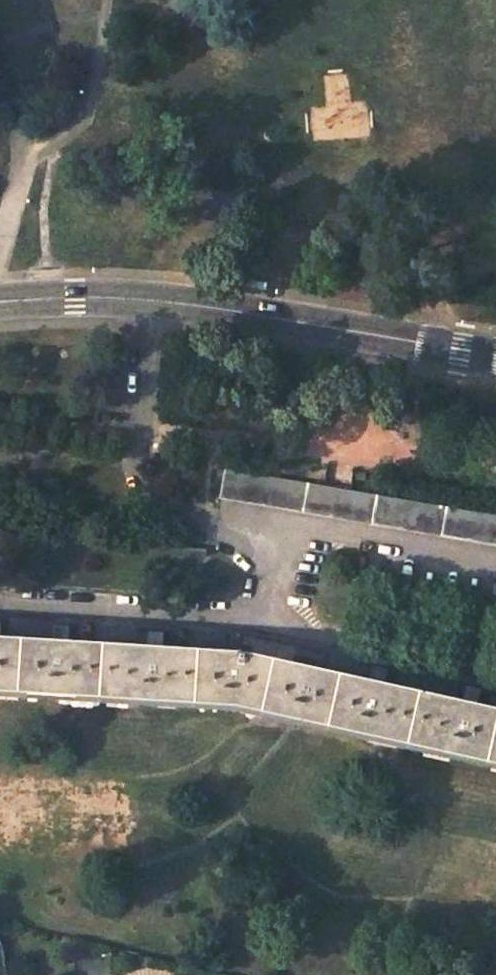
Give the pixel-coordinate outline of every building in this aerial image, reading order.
[(225,468),(220,497),(495,545),(495,515),(225,468)] [(0,636),(0,691),(241,706),(495,762),(495,706),(247,651),(0,636)]
